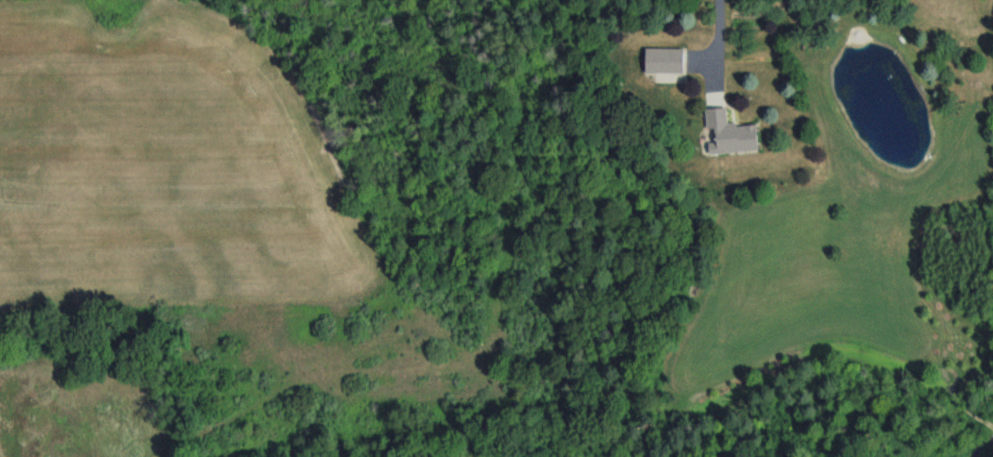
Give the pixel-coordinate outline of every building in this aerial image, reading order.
[(647,73),(686,73),(686,49),(647,49),(647,73)] [(709,108),(710,154),(761,152),(760,123),(730,125),(729,108),(709,108)]
